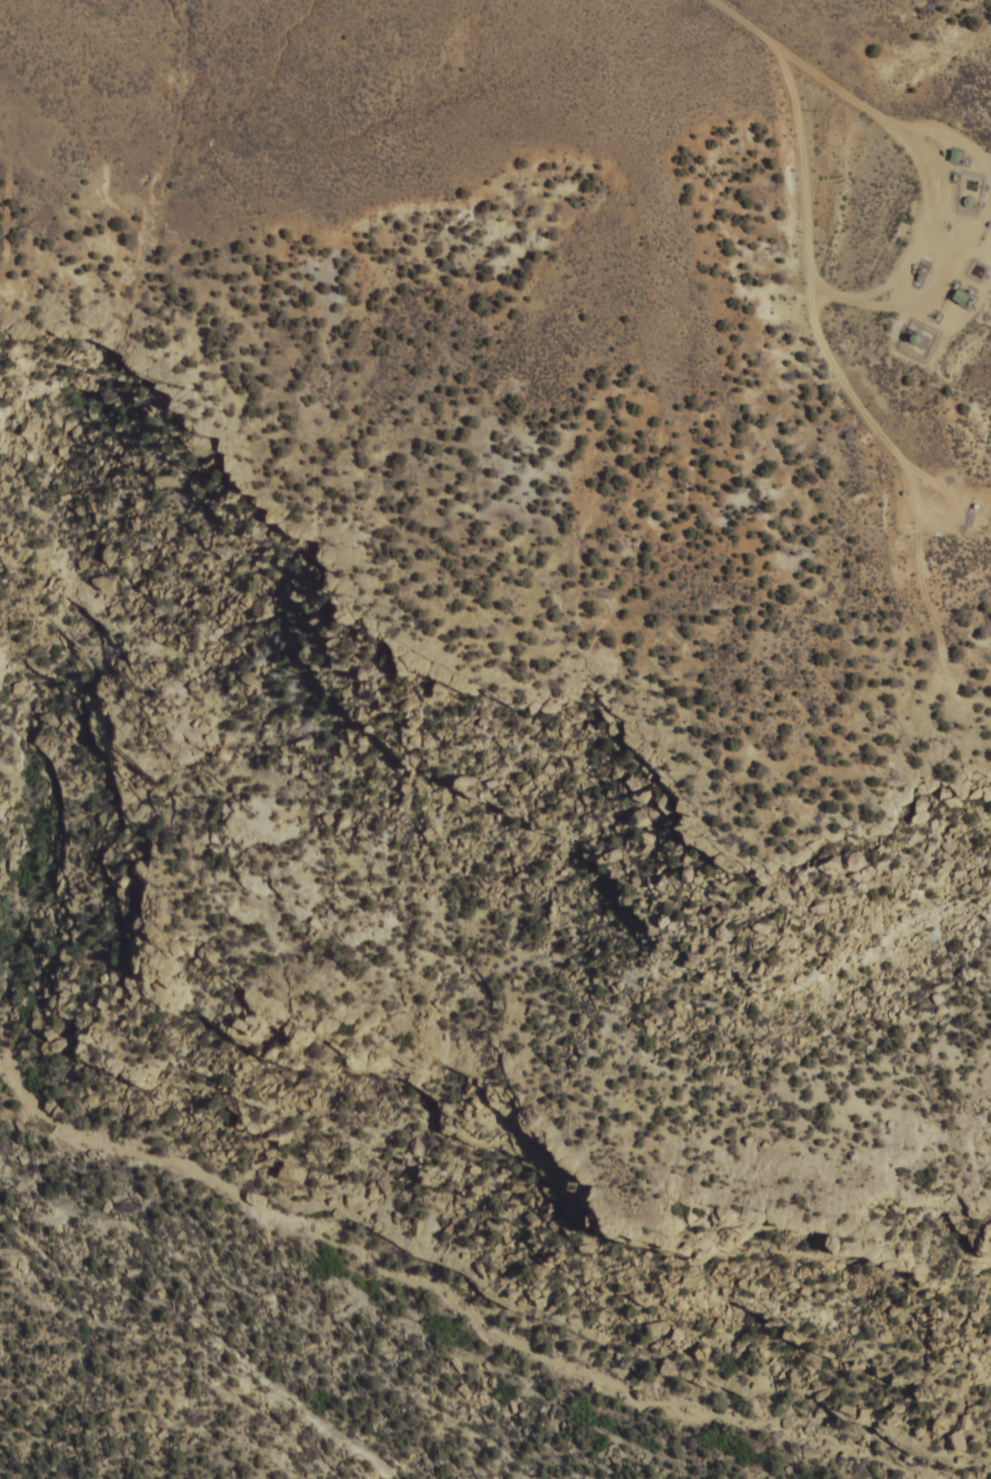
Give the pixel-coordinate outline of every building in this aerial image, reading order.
[(960,304),(964,296),(954,291),(950,299),(960,304)]
